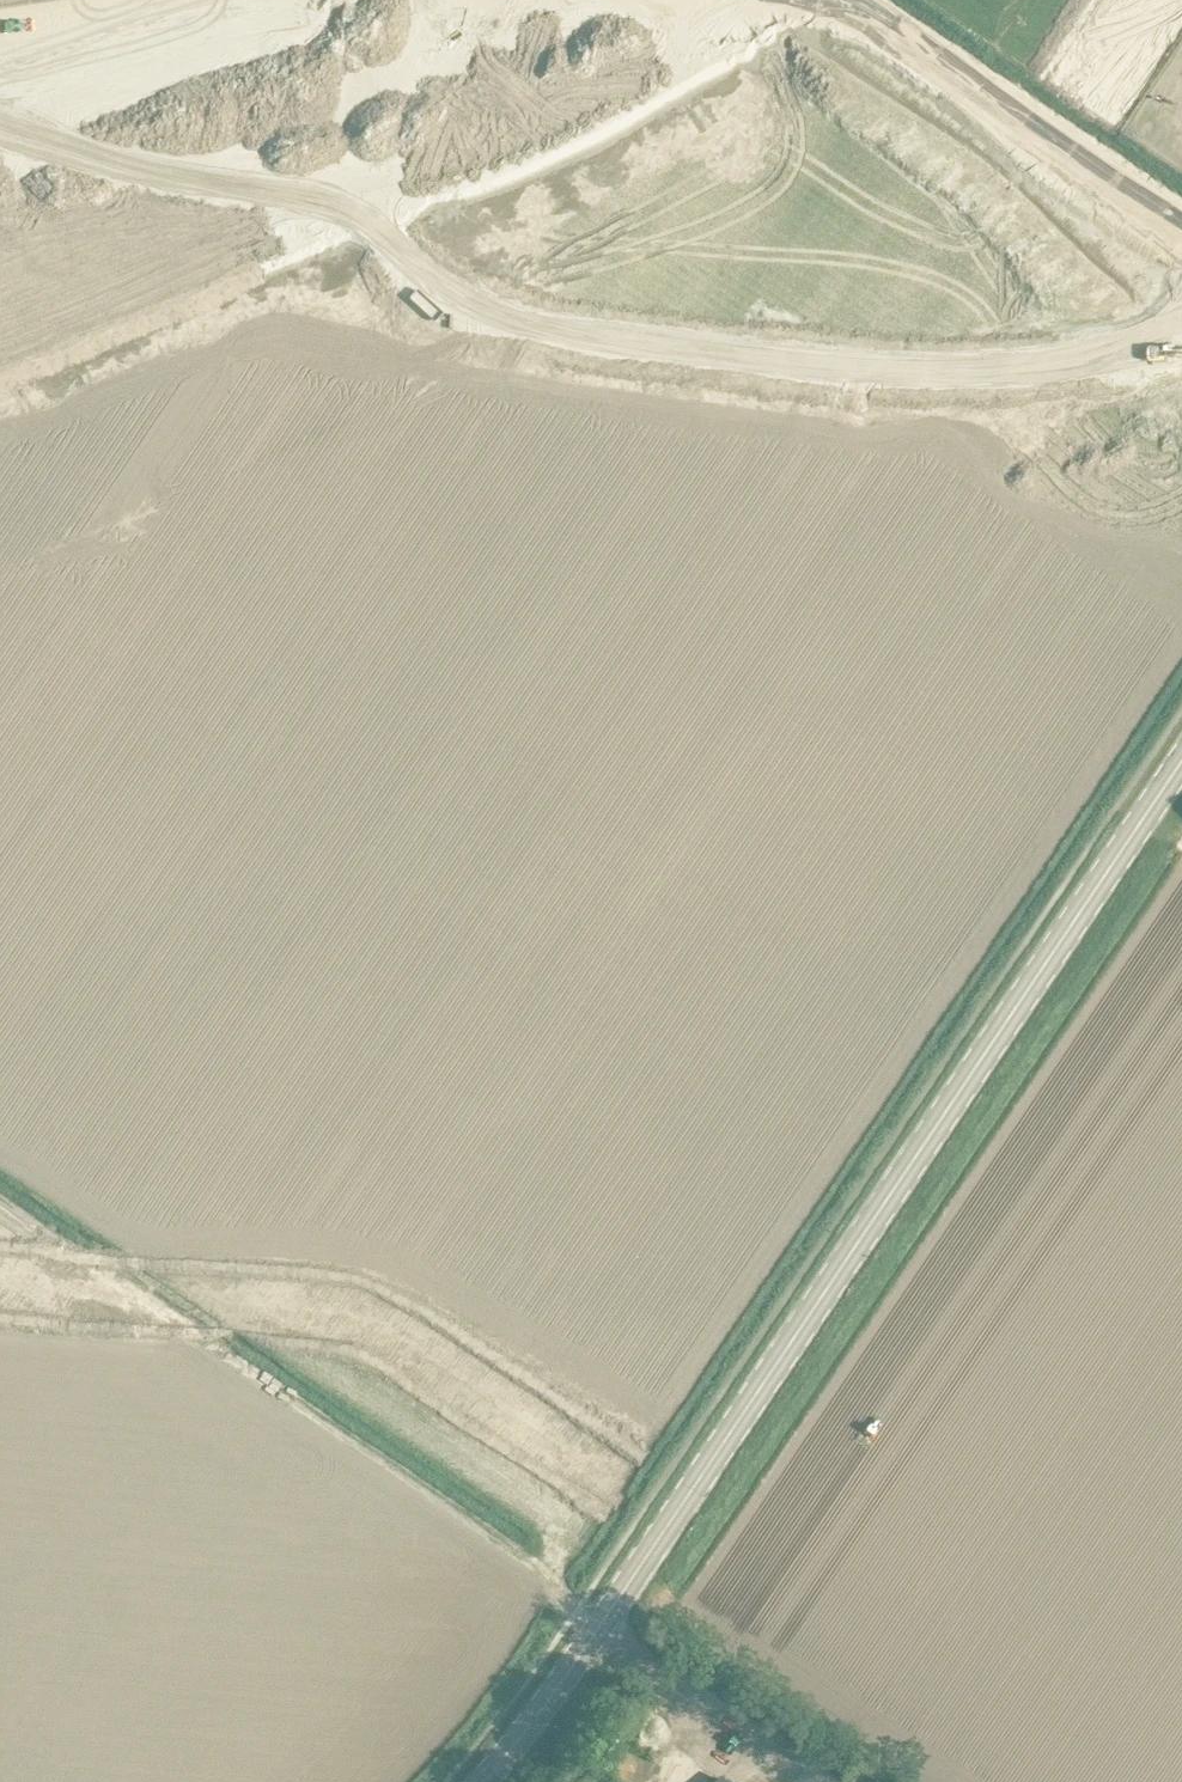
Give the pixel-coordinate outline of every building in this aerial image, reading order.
[(639,1729),(622,1757),(634,1764),(650,1736),(639,1729)]
